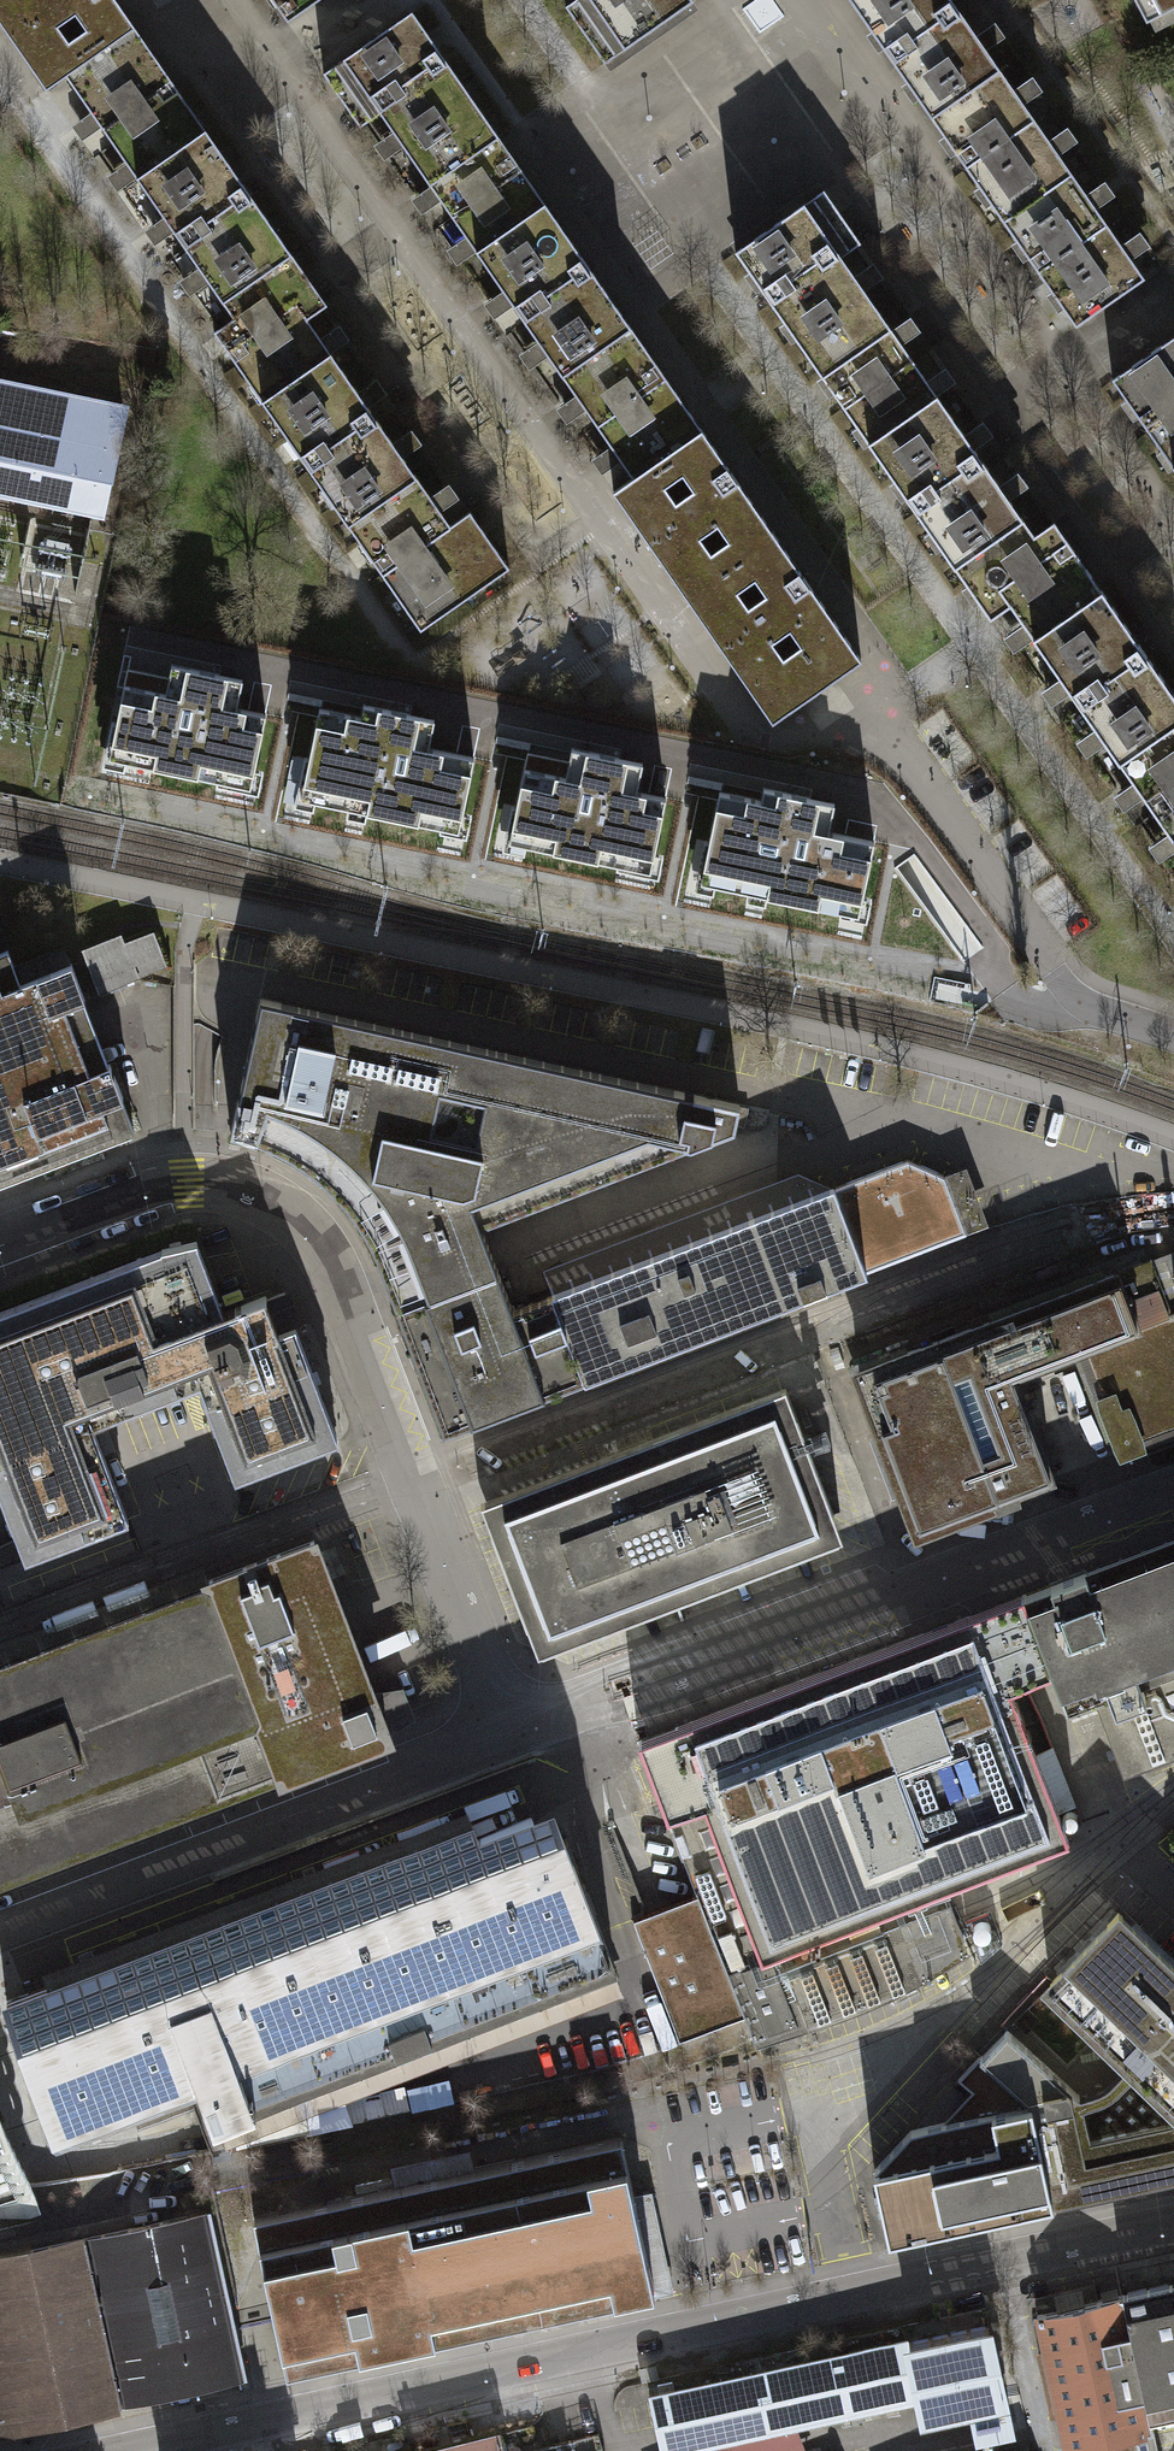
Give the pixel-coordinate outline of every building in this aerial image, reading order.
[(115,0),(0,0),(0,24),(46,90),(65,77),(135,29),(115,0)] [(287,23),(320,0),(272,0),(287,23)] [(565,7),(605,64),(694,2),(692,0),(576,0),(565,7)] [(858,13),(892,62),(931,118),(1076,327),(1145,279),(963,18),(951,0),(849,0),(858,13)] [(1147,23),(1173,9),(1173,0),(1135,0),(1147,23)] [(630,326),(412,12),(323,74),(360,127),(380,113),(621,460),(633,477),(613,491),(773,721),(813,693),(862,659),(691,413),(630,326)] [(420,629),(509,567),(470,511),(450,524),(307,319),(327,305),(135,29),(65,77),(233,318),(213,332),(420,629)] [(1089,571),(1054,521),(1035,535),(841,257),(861,243),(824,190),(735,252),(991,619),(1010,605),(1022,622),(1173,841),(1173,693),(1089,571)] [(337,361),(355,349),(341,327),(322,339),(337,361)] [(1112,379),(1173,469),(1173,336),(1112,379)] [(929,379),(944,399),(961,385),(947,366),(929,379)] [(71,506),(69,517),(88,521),(91,510),(102,512),(123,410),(0,384),(0,491),(71,506)] [(109,758),(250,787),(266,714),(236,708),(242,679),(130,656),(109,758)] [(319,708),(300,797),(459,831),(474,758),(428,748),(434,719),(363,704),(361,717),(319,708)] [(650,871),(665,798),(636,792),(643,763),(530,739),(508,841),(650,871)] [(761,801),(720,792),(701,881),(858,914),(873,841),(828,832),(834,803),(764,788),(761,801)] [(153,931),(124,942),(137,977),(166,966),(153,931)] [(100,991),(137,977),(124,942),(121,934),(83,948),(100,991)] [(71,962),(20,982),(8,949),(0,952),(0,1182),(134,1130),(122,1099),(123,1099),(109,1063),(107,1063),(83,999),(85,998),(71,962)] [(397,1309),(498,1270),(490,1247),(482,1225),(735,1128),(741,1105),(260,998),(231,1134),(263,1143),(292,1158),(317,1175),(342,1200),(360,1224),(376,1252),(388,1287),(397,1309)] [(966,1233),(943,1175),(908,1159),(833,1187),(552,1294),(513,1309),(498,1270),(397,1309),(443,1433),(966,1233)] [(943,1175),(966,1233),(989,1225),(966,1166),(943,1175)] [(543,1269),(552,1294),(833,1187),(798,1172),(543,1269)] [(0,1311),(0,1494),(25,1559),(128,1520),(86,1409),(193,1369),(235,1479),(338,1441),(295,1326),(279,1332),(265,1296),(223,1312),(196,1241),(161,1249),(162,1251),(0,1311)] [(1149,1262),(1169,1313),(1173,1312),(1173,1253),(1149,1262)] [(1170,1316),(1169,1313),(1149,1262),(1149,1261),(1119,1273),(1118,1272),(859,1370),(919,1529),(997,1499),(999,1503),(1017,1496),(1016,1492),(1053,1478),(1021,1394),(1014,1375),(1081,1350),(1170,1316)] [(1169,1313),(1170,1316),(1081,1350),(1115,1439),(1121,1455),(1142,1447),(1141,1444),(1173,1432),(1173,1312),(1169,1313)] [(1115,1439),(1081,1350),(1014,1375),(1021,1394),(1079,1373),(1106,1443),(1115,1439)] [(786,1386),(480,1502),(538,1652),(695,1593),(843,1536),(786,1386)] [(1024,1594),(1053,1671),(1066,1706),(1093,1696),(1108,1690),(1116,1711),(1145,1700),(1165,1754),(1173,1751),(1173,1750),(1173,1539),(1087,1572),(1087,1570),(1024,1594)] [(374,1697),(314,1540),(208,1580),(210,1585),(0,1665),(0,1875),(280,1769),(282,1773),(387,1733),(386,1730),(399,1725),(386,1692),(374,1697)] [(1011,1686),(1053,1671),(1024,1594),(639,1740),(698,1895),(745,2016),(753,2039),(804,2020),(776,1949),(943,1885),(1070,1838),(1059,1810),(1075,1804),(1053,1745),(1036,1752),(1011,1686)] [(1108,1690),(1093,1696),(1124,1777),(1173,1758),(1173,1752),(1173,1751),(1165,1754),(1145,1700),(1116,1711),(1108,1690)] [(1065,1810),(1063,1812),(1063,1814),(1063,1817),(1064,1819),(1065,1821),(1067,1822),(1070,1823),(1072,1822),(1074,1821),(1076,1820),(1077,1817),(1078,1815),(1077,1812),(1076,1810),(1074,1809),(1072,1808),(1069,1808),(1067,1808),(1065,1810)] [(41,1971),(47,1985),(52,1999),(478,1837),(467,1809),(41,1971)] [(47,1985),(6,2001),(57,2134),(91,2121),(93,2126),(102,2123),(101,2118),(130,2106),(138,2126),(208,2100),(215,2118),(216,2117),(613,1966),(615,1965),(566,1837),(542,1846),(531,1817),(478,1837),(52,1999),(47,1985)] [(804,2020),(753,2039),(756,2046),(799,2033),(844,2018),(879,2003),(931,1977),(969,1951),(954,1915),(943,1885),(776,1949),(804,2020)] [(745,2016),(698,1895),(633,1920),(679,2041),(745,2016)] [(1173,2174),(1173,1965),(1118,1912),(1050,1984),(1139,2069),(1113,2096),(1107,2101),(1095,2105),(1082,2108),(1078,2094),(1007,2028),(980,2058),(1032,2105),(1052,2200),(1173,2174)] [(613,1966),(216,2117),(227,2145),(518,2035),(624,1994),(613,1966)] [(911,2129),(874,2169),(889,2237),(1053,2201),(1052,2200),(1032,2105),(980,2058),(978,2056),(958,2078),(981,2100),(965,2118),(911,2129)] [(0,2124),(0,2193),(23,2186),(0,2124)] [(437,2176),(253,2216),(287,2367),(607,2297),(631,2292),(655,2287),(634,2194),(622,2136),(475,2168),(437,2176)] [(433,2156),(437,2176),(475,2168),(470,2147),(433,2156)] [(652,2190),(634,2194),(655,2287),(631,2292),(607,2297),(609,2306),(668,2293),(674,2292),(672,2283),(652,2190)] [(0,2257),(0,2369),(13,2427),(122,2403),(245,2376),(209,2211),(82,2239),(0,2257)] [(1122,2295),(1148,2410),(1173,2404),(1173,2284),(1122,2295)] [(1152,2429),(1148,2410),(1122,2295),(1037,2314),(1067,2448),(1072,2447),(1152,2429)] [(909,2342),(909,2344),(919,2390),(924,2412),(983,2400),(985,2412),(997,2409),(994,2397),(1004,2395),(989,2324),(909,2342)] [(909,2344),(808,2365),(818,2412),(919,2390),(909,2344)] [(794,2417),(818,2412),(808,2365),(657,2398),(667,2444),(794,2417)] [(794,2417),(667,2444),(670,2450),(807,2450),(794,2417)] [(1072,2447),(1073,2450),(1157,2450),(1152,2429),(1072,2447)] [(496,2432),(420,2450),(501,2450),(496,2432)]
